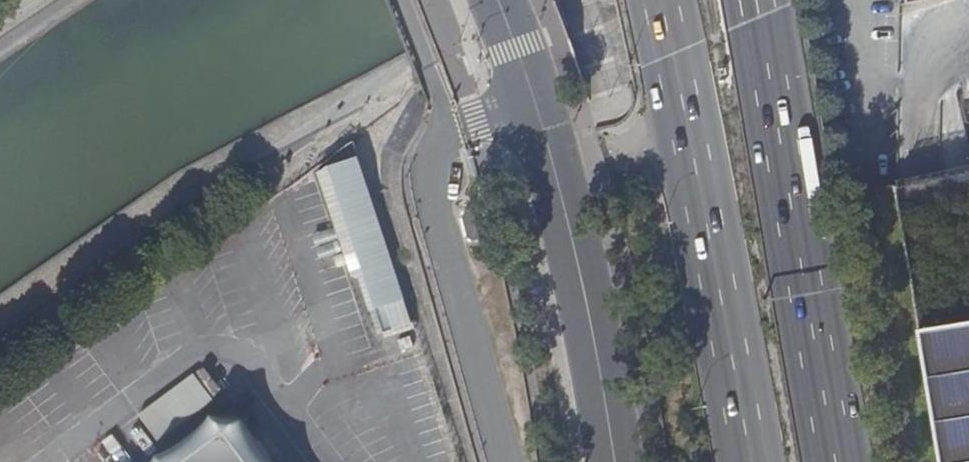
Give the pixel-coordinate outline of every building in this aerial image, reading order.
[(358,155),(331,164),(384,331),(414,322),(358,155)] [(895,186),(941,461),(968,461),(968,171),(895,186)] [(213,461),(231,461),(224,453),(213,461)]
